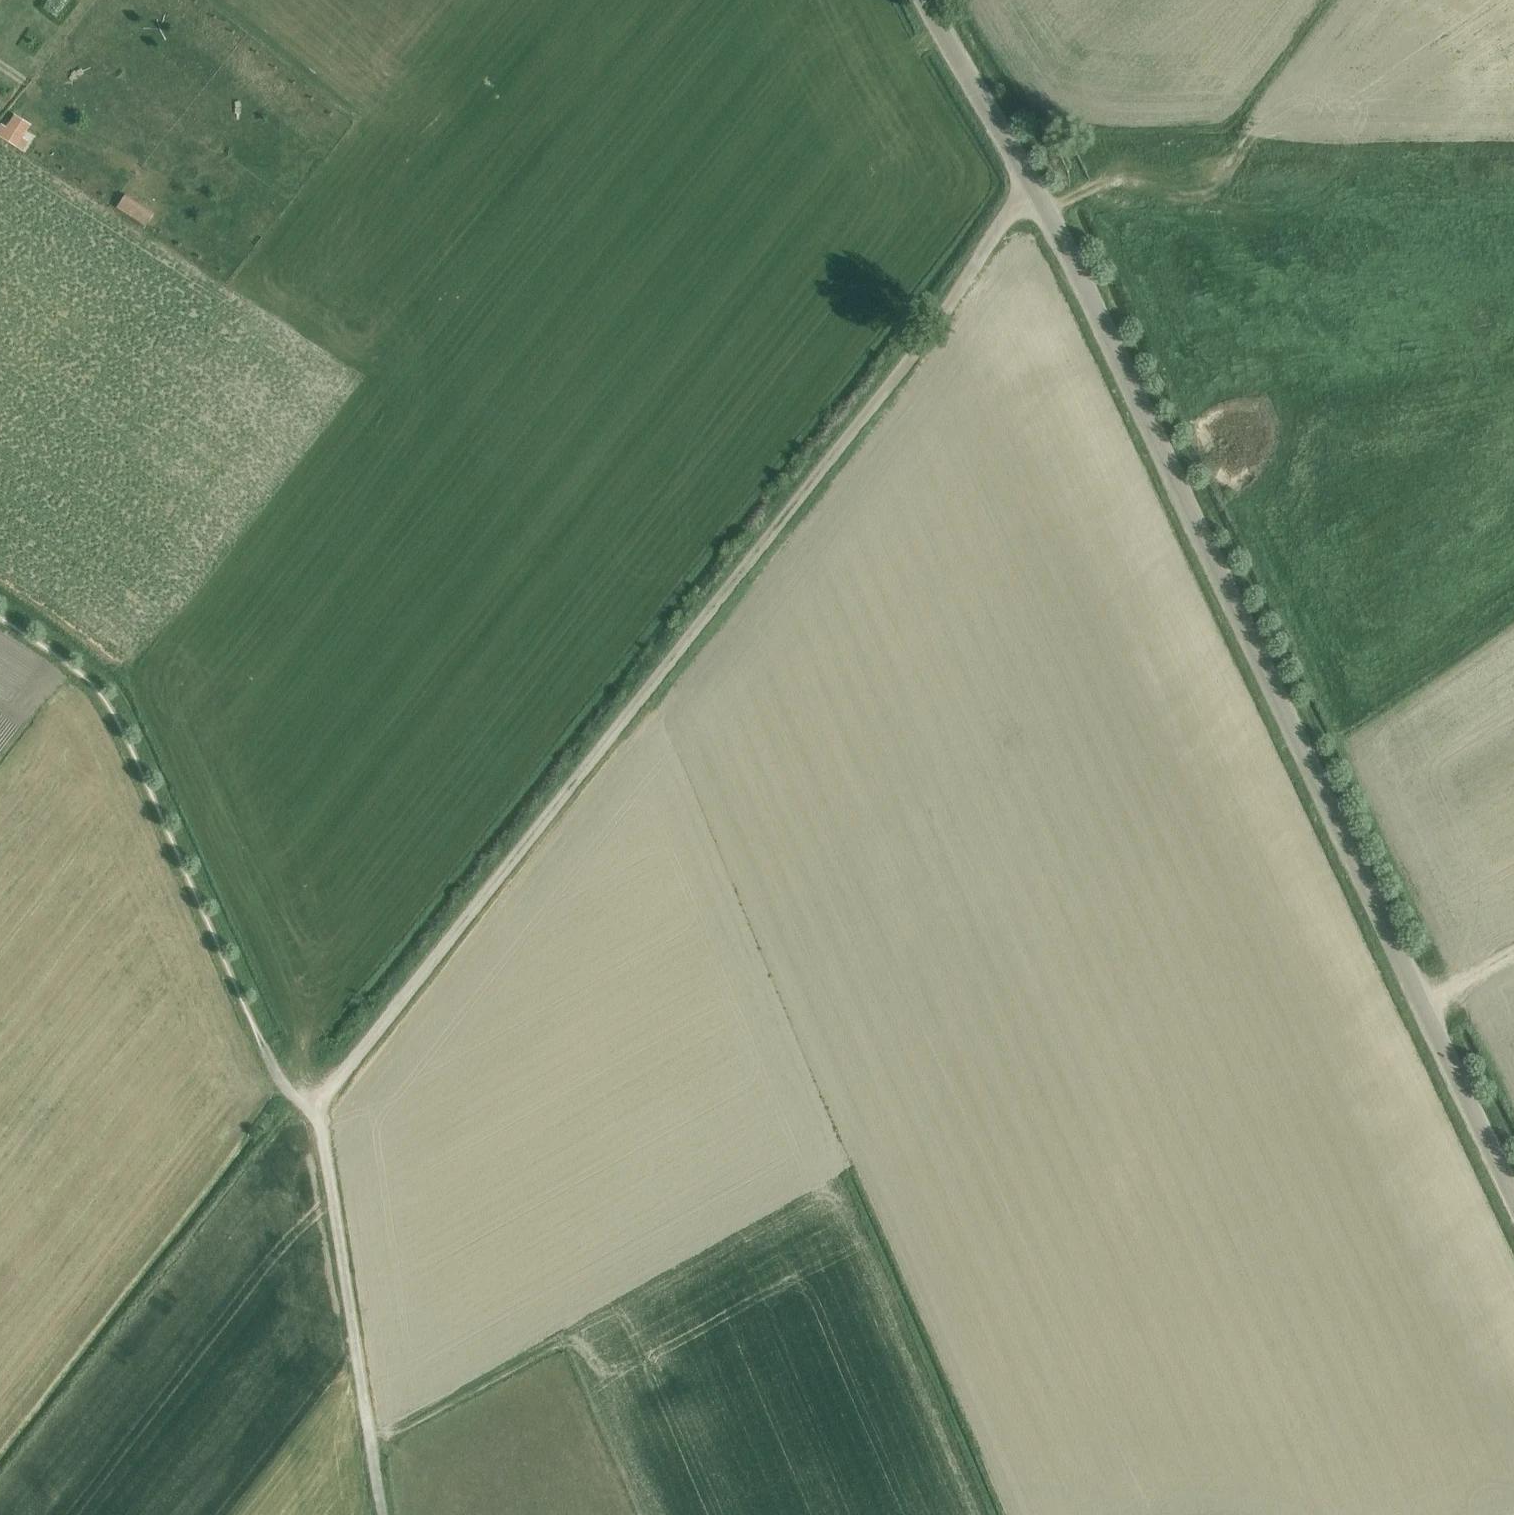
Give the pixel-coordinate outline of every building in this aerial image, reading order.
[(0,125),(0,136),(21,150),(28,140),(22,136),(27,130),(11,120),(7,127),(1,123),(0,125)]
